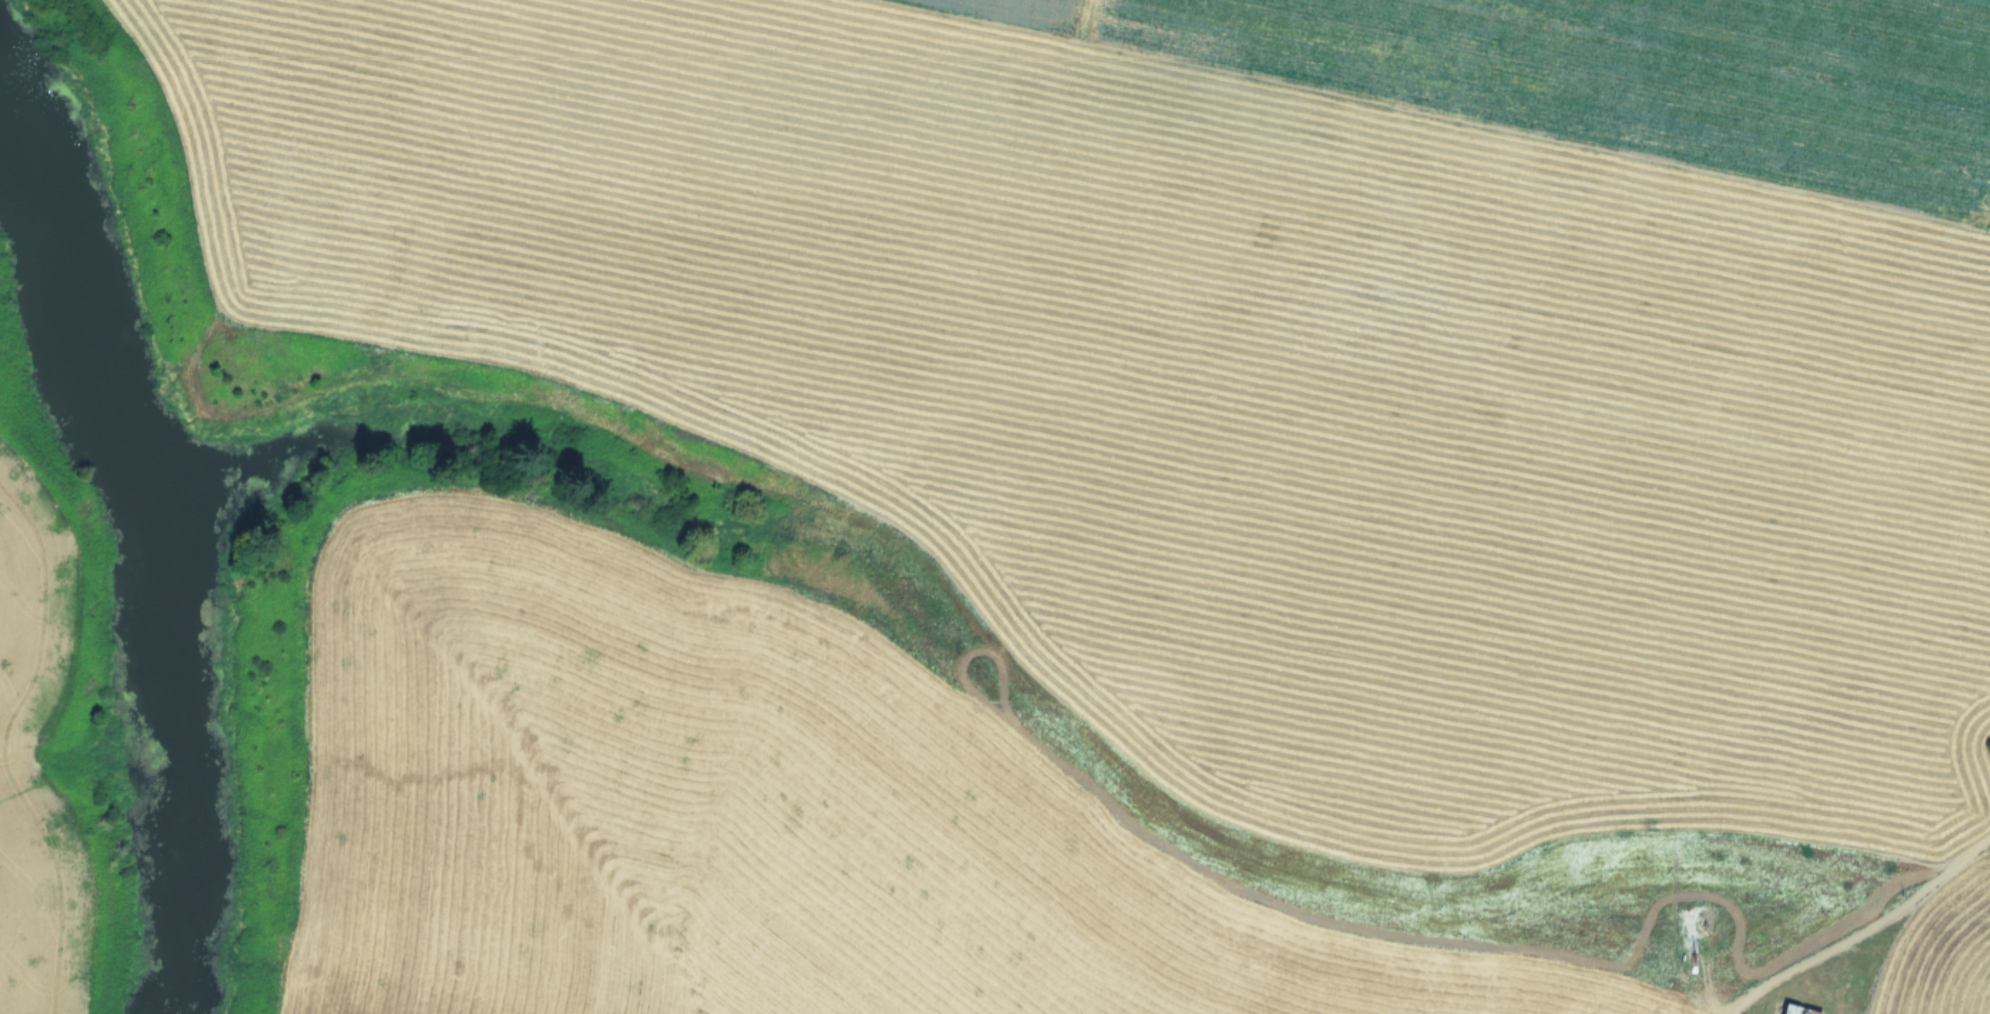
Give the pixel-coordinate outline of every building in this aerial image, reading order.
[(1821,1012),(1782,1002),(1779,1013),(1821,1013),(1821,1012)]
